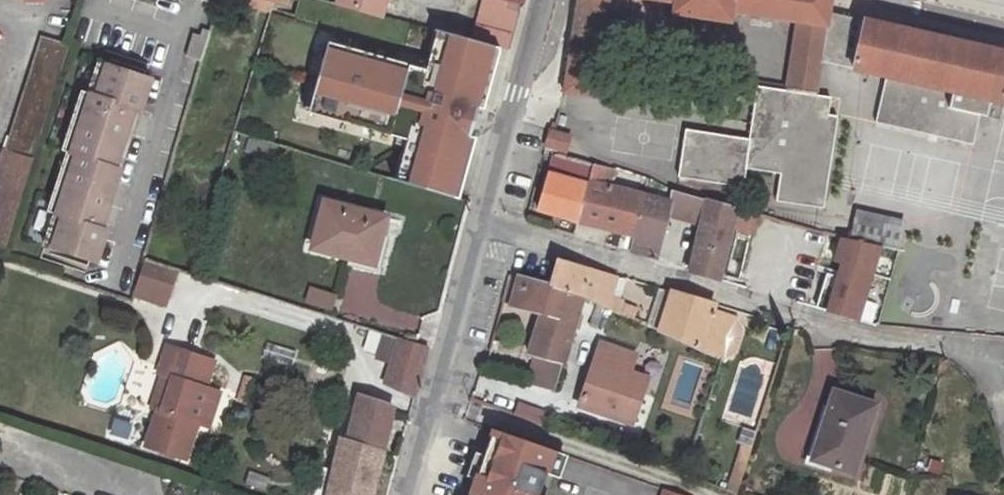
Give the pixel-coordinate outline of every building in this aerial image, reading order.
[(269,12),(271,3),(257,0),(221,0),(269,12)] [(271,3),(288,8),(290,0),(257,0),(271,3)] [(336,4),(379,15),(383,0),(337,0),(336,4)] [(520,6),(501,0),(481,0),(478,12),(515,23),(520,6)] [(558,96),(587,101),(604,16),(633,4),(633,0),(576,0),(558,96)] [(829,0),(660,0),(673,2),(671,13),(729,22),(731,12),(795,22),(825,27),(827,14),(829,0)] [(515,23),(478,12),(473,27),(511,38),(515,23)] [(819,61),(851,69),(862,21),(827,14),(825,27),(819,61)] [(1003,92),(1003,53),(862,21),(851,69),(884,76),(874,122),(971,144),(979,116),(997,120),(1003,92)] [(819,61),(825,27),(795,22),(785,92),(814,97),(819,61)] [(511,38),(473,27),(470,40),(499,48),(508,50),(511,38)] [(200,61),(209,32),(201,30),(199,36),(191,34),(185,57),(200,61)] [(470,40),(433,30),(427,51),(432,52),(429,64),(426,74),(419,72),(420,68),(415,67),(374,55),(374,57),(363,54),(364,52),(326,42),(306,111),(344,122),(345,120),(355,123),(354,125),(395,136),(400,138),(402,135),(408,136),(405,147),(402,159),(404,160),(398,182),(456,199),(464,172),(473,138),(466,136),(474,107),(481,109),(491,76),(499,48),(470,40)] [(68,45),(40,36),(0,159),(0,254),(68,45)] [(416,60),(415,67),(420,68),(419,72),(426,74),(429,64),(416,60)] [(100,78),(104,64),(98,62),(93,76),(100,78)] [(55,233),(50,247),(87,259),(92,246),(99,248),(104,231),(99,229),(109,197),(102,195),(106,182),(114,185),(119,170),(113,168),(117,155),(111,152),(115,140),(122,142),(132,110),(137,111),(144,93),(138,91),(143,77),(104,64),(100,78),(93,76),(87,93),(82,91),(71,123),(77,126),(68,152),(74,154),(65,181),(59,179),(48,212),(53,214),(47,230),(55,233)] [(138,91),(144,93),(148,79),(143,77),(138,91)] [(811,113),(814,97),(785,92),(755,87),(747,140),(684,131),(677,177),(742,187),(744,169),(779,174),(775,201),(822,207),(835,118),(826,116),(811,113)] [(829,99),(814,97),(811,113),(826,116),(829,99)] [(77,126),(71,123),(62,150),(68,152),(77,126)] [(548,132),(544,147),(564,152),(568,138),(554,134),(548,132)] [(400,138),(395,136),(393,143),(405,147),(408,136),(402,135),(400,138)] [(111,152),(117,155),(122,142),(115,140),(111,152)] [(249,141),(245,151),(281,161),(284,151),(249,141)] [(74,154),(68,152),(59,179),(65,181),(74,154)] [(591,166),(555,154),(550,173),(548,174),(538,209),(556,215),(576,221),(591,166)] [(391,180),(398,182),(404,160),(402,159),(397,158),(391,180)] [(609,171),(591,166),(576,221),(577,222),(601,228),(620,233),(632,235),(643,197),(605,188),(609,171)] [(102,195),(109,197),(114,185),(106,182),(102,195)] [(703,202),(671,193),(667,202),(668,204),(664,216),(697,225),(703,202)] [(643,254),(650,257),(655,242),(657,242),(664,216),(668,204),(643,197),(632,235),(628,250),(643,254)] [(704,200),(703,202),(697,225),(687,271),(700,275),(717,280),(729,231),(735,208),(704,200)] [(323,201),(310,248),(371,265),(384,217),(323,201)] [(755,214),(735,208),(729,231),(749,236),(750,233),(755,214)] [(879,246),(897,249),(905,221),(854,211),(847,240),(879,246)] [(42,244),(50,247),(55,233),(47,230),(42,244)] [(617,247),(628,250),(632,235),(620,233),(617,247)] [(832,261),(840,263),(835,279),(825,312),(834,314),(856,321),(879,246),(847,240),(840,238),(832,261)] [(92,246),(87,259),(94,261),(99,248),(92,246)] [(163,303),(174,269),(143,260),(133,294),(163,303)] [(550,279),(548,284),(565,290),(580,297),(626,318),(630,308),(619,303),(620,301),(617,301),(608,297),(615,278),(614,278),(555,260),(550,279)] [(506,276),(500,301),(508,303),(516,278),(506,276)] [(814,308),(825,312),(835,279),(824,276),(814,308)] [(565,290),(548,284),(516,278),(508,303),(508,305),(538,313),(537,317),(539,317),(544,319),(539,334),(534,332),(528,353),(536,356),(527,385),(552,392),(571,329),(575,314),(580,297),(565,290)] [(624,282),(615,278),(608,297),(617,301),(624,282)] [(310,288),(305,301),(328,309),(333,296),(310,288)] [(645,326),(656,331),(669,292),(658,289),(645,326)] [(711,311),(714,305),(707,303),(669,292),(656,331),(717,358),(730,318),(711,311)] [(581,316),(575,314),(571,329),(576,331),(581,316)] [(539,317),(534,332),(539,334),(544,319),(539,317)] [(717,358),(721,359),(723,360),(736,320),(730,318),(717,358)] [(412,396),(424,348),(397,339),(383,384),(412,396)] [(628,373),(633,356),(599,345),(578,406),(631,424),(646,379),(628,373)] [(203,426),(214,391),(203,387),(212,362),(165,346),(156,373),(161,375),(170,378),(160,411),(156,410),(144,445),(183,458),(195,423),(203,426)] [(170,378),(161,375),(151,408),(156,410),(160,411),(170,378)] [(243,377),(236,398),(244,401),(251,380),(243,377)] [(851,473),(873,405),(831,391),(810,460),(851,473)] [(370,493),(385,434),(392,408),(357,395),(338,473),(319,467),(311,494),(370,494),(370,493)] [(519,405),(515,416),(542,425),(546,415),(519,405)] [(493,430),(483,457),(474,483),(470,494),(538,494),(545,475),(553,451),(493,430)] [(747,464),(751,450),(743,447),(739,462),(747,464)] [(562,455),(553,451),(545,475),(554,478),(562,455)] [(732,485),(739,487),(747,464),(739,462),(732,485)]
